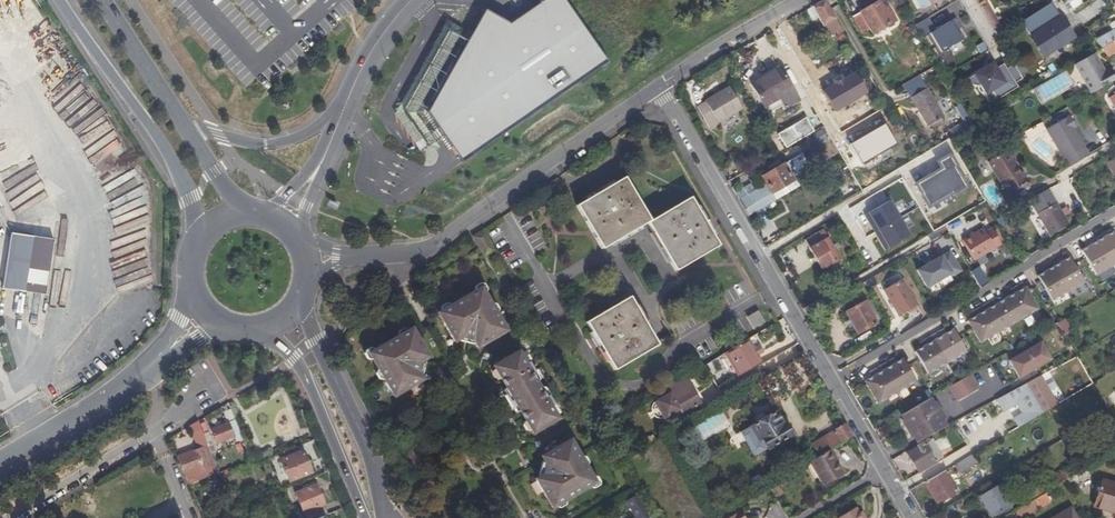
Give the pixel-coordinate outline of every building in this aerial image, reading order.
[(607,61),(566,0),(545,0),(512,24),(485,10),(429,111),(462,159),(607,61)] [(823,0),(821,0),(811,5),(817,17),(814,18),(819,26),(822,25),(827,35),(836,31),(837,33),(841,31),(836,22),(823,0)] [(878,0),(877,0),(859,10),(871,32),(895,19),(885,3),(881,5),(878,0)] [(985,2),(979,5),(990,24),(997,21),(985,2)] [(1030,34),(1060,15),(1053,2),(1022,21),(1030,34)] [(1030,34),(1029,34),(1044,58),(1077,37),(1062,14),(1060,15),(1030,34)] [(951,19),(935,29),(928,17),(914,25),(921,37),(927,33),(941,58),(965,44),(951,19)] [(1100,47),(1114,38),(1114,27),(1096,38),(1100,47)] [(1100,47),(1105,55),(1114,49),(1114,38),(1100,47)] [(1091,52),(1072,63),(1089,92),(1108,81),(1114,77),(1109,68),(1102,72),(1091,52)] [(802,83),(788,58),(783,60),(799,86),(802,83)] [(1016,87),(1002,63),(994,67),(991,62),(967,76),(980,98),(991,92),(995,99),(1016,87)] [(777,65),(748,82),(761,104),(779,93),(786,104),(796,97),(777,65)] [(1050,68),(1024,83),(1028,89),(1029,89),(1053,75),(1050,68)] [(836,83),(824,90),(836,111),(869,92),(856,71),(845,77),(843,73),(834,79),(836,83)] [(919,81),(906,88),(911,95),(923,88),(919,81)] [(704,103),(716,122),(739,108),(727,87),(720,91),(721,93),(715,96),(714,95),(704,101),(704,103)] [(939,117),(941,116),(924,88),(923,88),(911,95),(910,95),(918,109),(916,110),(926,125),(928,124),(931,129),(942,122),(939,117)] [(910,95),(908,97),(916,110),(918,109),(910,95)] [(1015,116),(1007,102),(1000,106),(1008,120),(1015,116)] [(716,122),(704,103),(696,107),(709,129),(717,125),(716,122)] [(962,120),(965,127),(971,123),(959,103),(953,106),(962,120)] [(1074,103),(1065,109),(1069,116),(1079,110),(1074,103)] [(1067,115),(1045,127),(1062,157),(1081,147),(1070,125),(1071,123),(1067,115)] [(807,117),(778,133),(787,147),(815,131),(807,117)] [(951,126),(955,133),(965,127),(962,120),(951,126)] [(886,123),(851,143),(863,164),(898,143),(886,123)] [(817,143),(827,138),(822,129),(812,134),(817,143)] [(943,146),(935,151),(940,161),(949,156),(943,146)] [(1005,150),(986,160),(999,182),(1002,181),(1007,190),(1026,179),(1021,170),(1018,172),(1005,150)] [(1103,162),(1110,174),(1114,171),(1114,155),(1103,162)] [(740,196),(737,198),(746,214),(747,215),(775,199),(770,191),(791,179),(783,166),(782,164),(762,176),(765,183),(742,197),(741,197),(740,196)] [(645,222),(653,236),(674,270),(716,244),(694,207),(687,196),(647,220),(621,177),(574,205),(601,248),(645,222)] [(857,189),(841,199),(844,204),(860,195),(857,189)] [(892,200),(865,215),(885,250),(912,235),(892,200)] [(1056,202),(1037,212),(1050,233),(1068,223),(1063,214),(1060,210),(1056,202)] [(1008,219),(1004,213),(995,218),(999,224),(1008,219)] [(770,230),(761,235),(765,242),(780,234),(777,228),(774,229),(773,227),(770,229),(770,230)] [(983,231),(981,227),(961,239),(972,258),(998,243),(989,227),(983,231)] [(822,228),(804,239),(820,266),(839,256),(822,228)] [(1094,236),(1110,264),(1114,261),(1114,236),(1111,230),(1106,233),(1103,235),(1101,232),(1094,236)] [(492,252),(480,232),(473,237),(484,256),(492,252)] [(11,238),(4,292),(47,297),(54,244),(11,238)] [(927,288),(959,269),(947,248),(939,253),(939,252),(914,267),(927,288)] [(1057,256),(1050,261),(1067,289),(1082,280),(1068,255),(1063,258),(1060,260),(1057,256)] [(1051,298),(1067,289),(1050,261),(1042,265),(1044,269),(1041,271),(1036,274),(1051,298)] [(972,274),(978,284),(985,279),(979,270),(972,274)] [(897,314),(916,303),(901,277),(882,288),(897,314)] [(1012,293),(1005,297),(1018,318),(1037,308),(1021,282),(1013,286),(1016,290),(1012,293)] [(437,313),(454,341),(461,336),(473,340),(477,347),(505,330),(479,287),(437,313)] [(628,296),(585,322),(613,370),(656,344),(628,296)] [(991,299),(983,304),(998,329),(1018,318),(1005,297),(998,301),(993,304),(991,299)] [(863,299),(844,310),(855,330),(874,320),(863,299)] [(998,329),(983,304),(975,308),(978,313),(973,315),(966,320),(979,341),(998,329)] [(761,307),(752,312),(758,323),(767,317),(761,307)] [(1065,319),(1057,322),(1062,335),(1070,332),(1065,319)] [(937,330),(931,334),(946,361),(965,350),(952,328),(940,335),(937,330)] [(368,354),(393,397),(422,380),(417,371),(419,361),(427,357),(410,329),(368,354)] [(931,334),(922,339),(925,343),(920,346),(913,350),(927,372),(946,361),(931,334)] [(752,348),(746,338),(723,352),(737,375),(760,361),(756,354),(752,348)] [(1018,376),(1049,358),(1039,341),(1008,359),(1018,376)] [(758,345),(752,348),(756,354),(761,350),(758,345)] [(502,382),(517,406),(530,429),(555,415),(547,401),(549,399),(544,391),(542,393),(527,366),(529,364),(524,358),(522,359),(514,346),(490,361),(502,382)] [(875,373),(863,379),(877,401),(915,379),(902,357),(894,361),(890,364),(887,359),(872,368),(875,373)] [(957,398),(976,387),(968,373),(949,385),(957,398)] [(1045,374),(994,399),(1002,414),(1008,411),(1016,427),(1060,405),(1045,374)] [(676,407),(677,410),(680,414),(699,403),(683,376),(665,387),(667,392),(670,396),(657,403),(663,414),(676,407)] [(517,406),(502,382),(499,385),(501,389),(500,390),(509,405),(510,404),(513,408),(517,406)] [(670,396),(667,392),(652,402),(662,418),(677,410),(676,407),(663,414),(657,403),(670,396)] [(726,395),(717,401),(721,409),(731,403),(726,395)] [(911,434),(916,441),(944,425),(940,418),(930,401),(928,397),(926,398),(923,399),(900,413),(911,434)] [(718,407),(688,425),(699,444),(729,426),(718,407)] [(752,455),(789,433),(783,423),(782,424),(774,410),(736,433),(741,441),(743,440),(752,455)] [(241,438),(234,419),(210,429),(216,442),(233,435),(235,440),(241,438)] [(207,443),(198,421),(189,425),(198,446),(207,443)] [(827,443),(830,448),(851,435),(843,422),(811,442),(816,450),(827,443)] [(985,432),(957,448),(962,456),(989,440),(985,432)] [(550,504),(592,479),(567,437),(539,453),(544,460),(541,471),(533,476),(550,504)] [(927,437),(917,443),(918,446),(907,452),(922,477),(940,467),(936,459),(942,455),(932,438),(930,439),(929,439),(927,437)] [(945,437),(935,443),(940,451),(950,445),(945,437)] [(193,449),(177,455),(188,481),(211,472),(201,448),(194,451),(193,449)] [(808,460),(818,477),(819,477),(823,484),(841,473),(834,460),(836,459),(829,448),(808,460)] [(302,451),(280,459),(289,481),(310,472),(302,451)] [(963,457),(953,463),(958,471),(976,461),(971,453),(963,457)] [(808,460),(801,465),(811,481),(818,477),(808,460)] [(965,478),(972,490),(996,476),(989,464),(965,478)] [(1020,493),(1026,502),(1041,493),(1044,491),(1066,478),(1078,472),(1075,467),(1070,470),(1067,466),(1055,473),(1057,479),(1050,483),(1045,475),(1021,489),(1023,491),(1020,493)] [(939,472),(924,480),(936,501),(956,489),(945,468),(939,472)] [(1094,503),(1114,510),(1114,480),(1102,476),(1094,503)] [(782,492),(775,481),(768,484),(775,496),(782,492)] [(999,482),(978,495),(990,516),(1012,503),(999,482)] [(305,517),(318,517),(322,516),(328,514),(315,484),(294,493),(305,517)] [(1005,514),(1007,517),(1018,517),(1049,500),(1044,491),(1041,493),(1026,502),(1005,514)] [(862,515),(860,516),(854,506),(835,517),(836,517),(864,517),(862,515)] [(1049,517),(1076,517),(1069,506),(1049,517)]
